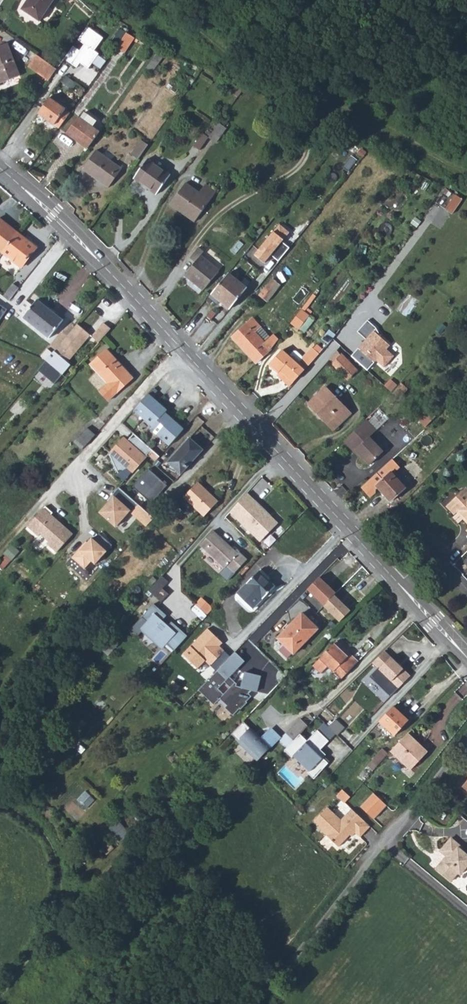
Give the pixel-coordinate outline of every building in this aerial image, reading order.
[(21,10),(38,22),(52,0),(27,0),(21,10)] [(103,38),(86,26),(77,40),(84,44),(80,51),(73,46),(64,59),(76,67),(79,63),(88,69),(98,54),(94,51),(103,38)] [(111,42),(117,46),(127,31),(121,27),(111,42)] [(122,55),(133,39),(125,35),(115,49),(122,55)] [(0,46),(0,84),(19,77),(6,44),(0,46)] [(164,59),(159,55),(149,70),(154,74),(159,68),(158,67),(164,59)] [(56,69),(36,56),(29,67),(48,80),(56,69)] [(230,101),(235,104),(244,92),(238,88),(230,101)] [(37,114),(57,129),(69,114),(47,99),(37,114)] [(95,121),(81,112),(64,134),(86,150),(99,133),(91,127),(95,121)] [(228,130),(221,125),(213,136),(209,141),(217,146),(228,130)] [(194,149),(200,153),(209,141),(205,138),(203,137),(194,149)] [(131,157),(138,162),(148,148),(141,143),(131,157)] [(123,172),(97,154),(83,172),(109,191),(123,172)] [(170,177),(148,162),(134,181),(157,197),(170,177)] [(198,195),(186,186),(170,207),(194,224),(216,195),(204,187),(198,195)] [(437,203),(455,212),(463,197),(446,188),(437,203)] [(4,254),(19,234),(0,219),(0,251),(4,254)] [(288,234),(278,226),(253,257),(263,264),(269,256),(276,262),(287,249),(280,243),(288,234)] [(37,248),(19,234),(4,254),(21,268),(37,248)] [(221,265),(203,252),(202,253),(196,249),(182,268),(187,272),(183,278),(203,292),(218,273),(217,272),(221,265)] [(227,275),(208,299),(218,307),(220,304),(227,310),(244,290),(227,275)] [(277,287),(270,281),(257,296),(265,302),(277,287)] [(19,289),(14,284),(4,297),(9,302),(19,289)] [(301,309),(303,311),(315,296),(313,294),(301,309)] [(63,322),(37,301),(32,307),(23,319),(49,340),(63,322)] [(32,307),(26,302),(16,314),(23,319),(32,307)] [(303,311),(301,309),(290,324),(298,330),(309,316),(303,311)] [(300,328),(304,330),(313,319),(310,316),(300,328)] [(231,338),(254,364),(270,350),(277,340),(273,335),(270,338),(252,319),(231,338)] [(365,321),(355,332),(366,342),(363,344),(362,343),(349,357),(365,371),(374,361),(382,368),(392,356),(384,350),(388,346),(380,339),(374,329),(365,321)] [(65,361),(88,333),(78,324),(54,352),(46,361),(38,371),(54,385),(71,366),(68,363),(65,361)] [(99,344),(111,330),(104,324),(92,338),(99,344)] [(68,363),(91,336),(88,333),(65,361),(68,363)] [(317,344),(314,349),(320,353),(323,349),(317,344)] [(40,356),(46,361),(54,352),(48,347),(40,356)] [(305,369),(305,371),(313,362),(320,353),(314,349),(312,347),(299,363),(290,356),(289,357),(281,350),(269,365),(278,373),(281,370),(286,374),(285,376),(293,383),(305,369)] [(133,379),(107,350),(91,365),(108,385),(100,392),(108,402),(133,379)] [(347,379),(355,372),(335,351),(328,359),(347,379)] [(431,371),(423,364),(414,375),(423,383),(428,377),(427,375),(431,371)] [(350,413),(325,387),(308,404),(333,429),(350,413)] [(158,402),(149,393),(134,410),(143,418),(158,402)] [(168,410),(158,402),(143,418),(153,426),(166,412),(168,410)] [(430,410),(420,419),(426,425),(436,415),(430,410)] [(175,420),(166,412),(153,426),(151,429),(160,437),(175,420)] [(376,430),(366,419),(344,441),(354,451),(356,449),(361,455),(360,456),(369,465),(384,450),(370,436),(376,430)] [(184,428),(175,420),(160,437),(169,445),(184,428)] [(75,440),(83,447),(94,435),(86,428),(75,440)] [(124,438),(112,452),(115,455),(112,458),(119,473),(129,468),(133,471),(152,449),(134,433),(134,434),(128,441),(124,438)] [(203,450),(190,439),(167,464),(180,476),(203,450)] [(369,496),(380,488),(377,485),(392,471),(394,474),(400,468),(392,459),(361,487),(369,496)] [(149,469),(134,486),(151,503),(168,487),(149,469)] [(394,474),(392,471),(377,485),(380,488),(392,501),(406,487),(394,474)] [(219,500),(198,482),(185,497),(206,515),(219,500)] [(139,505),(120,486),(113,493),(115,495),(101,511),(118,527),(139,505)] [(248,493),(231,512),(262,541),(279,523),(272,516),(272,515),(256,500),(256,501),(248,493)] [(464,523),(466,521),(466,522),(466,501),(460,494),(446,507),(453,516),(456,514),(464,523)] [(46,507),(29,526),(57,552),(75,533),(46,507)] [(239,553),(215,530),(202,544),(227,567),(229,565),(237,572),(249,560),(240,552),(239,553)] [(86,540),(73,557),(82,563),(89,555),(97,560),(105,550),(103,548),(108,542),(98,535),(95,539),(92,536),(88,542),(86,540)] [(12,544),(5,553),(8,556),(0,564),(3,570),(20,552),(12,544)] [(259,571),(246,584),(237,594),(253,609),(262,600),(274,587),(259,571)] [(163,576),(158,581),(150,590),(162,601),(170,593),(165,588),(170,582),(163,576)] [(309,589),(325,605),(336,593),(338,591),(322,576),(309,589)] [(336,593),(325,605),(342,621),(353,610),(336,593)] [(202,596),(196,603),(207,613),(214,606),(202,596)] [(157,603),(134,628),(140,634),(145,628),(164,645),(168,642),(177,650),(191,635),(175,621),(169,627),(163,621),(170,615),(157,603)] [(318,629),(302,614),(278,639),(284,644),(278,650),(286,657),(291,652),(294,654),(318,629)] [(212,629),(188,654),(202,667),(209,661),(214,666),(230,651),(225,647),(227,643),(212,629)] [(345,656),(333,644),(312,664),(321,673),(327,666),(339,679),(356,661),(349,653),(345,656)] [(243,661),(234,652),(217,671),(198,691),(214,706),(220,699),(227,706),(225,708),(233,716),(240,709),(241,710),(247,703),(247,702),(252,697),(249,694),(252,691),(257,692),(261,677),(245,673),(241,687),(236,686),(237,684),(229,677),(243,661)] [(409,677),(383,652),(370,663),(377,669),(368,678),(389,698),(409,677)] [(408,719),(394,705),(379,721),(395,734),(408,719)] [(285,735),(293,742),(299,735),(307,727),(300,720),(285,735)] [(343,729),(334,720),(327,727),(336,736),(343,729)] [(270,747),(243,722),(231,734),(258,759),(270,747)] [(306,742),(299,735),(293,742),(300,749),(296,754),(288,746),(286,749),(283,752),(290,758),(293,755),(309,771),(315,765),(320,771),(327,764),(321,759),(324,755),(319,750),(327,742),(316,731),(306,742)] [(428,752),(409,733),(392,751),(412,769),(428,752)] [(286,749),(288,746),(293,742),(285,735),(279,742),(286,749)] [(296,754),(300,749),(293,742),(288,746),(296,754)] [(388,753),(383,748),(367,766),(372,771),(388,753)] [(345,802),(350,797),(343,790),(337,795),(345,802)] [(373,793),(360,807),(373,820),(387,807),(373,793)] [(349,835),(352,832),(354,834),(359,839),(370,828),(351,809),(341,820),(334,814),(327,807),(314,820),(318,825),(316,827),(320,830),(337,848),(349,835)] [(441,854),(448,859),(444,865),(437,872),(452,884),(460,875),(463,877),(466,872),(466,855),(463,852),(463,849),(453,840),(441,854)]
